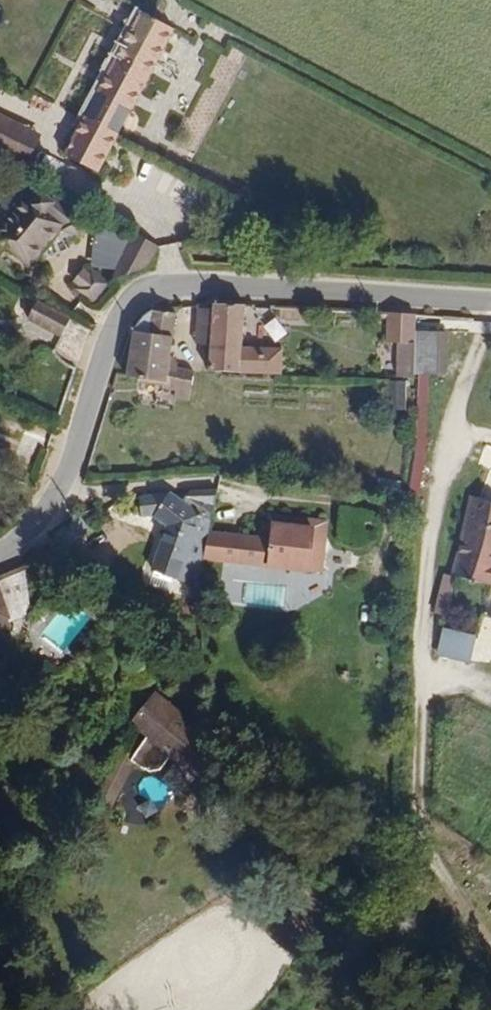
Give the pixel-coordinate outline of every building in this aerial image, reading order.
[(108,169),(185,24),(151,6),(74,151),(108,169)] [(24,117),(0,104),(0,140),(9,144),(24,117)] [(31,155),(44,128),(24,117),(9,144),(31,155)] [(70,222),(52,206),(60,196),(46,184),(37,195),(31,191),(12,211),(15,215),(5,226),(2,224),(0,226),(0,244),(3,248),(11,240),(34,260),(70,222)] [(156,256),(165,237),(141,227),(121,268),(130,262),(144,258),(156,256)] [(118,273),(101,256),(84,274),(103,291),(118,273)] [(253,341),(253,295),(219,296),(219,304),(219,338),(219,364),(295,365),(295,342),(253,341)] [(66,330),(74,313),(46,299),(39,317),(66,330)] [(181,330),(184,300),(155,302),(155,306),(153,326),(181,330)] [(219,338),(219,304),(205,304),(205,338),(219,338)] [(153,326),(155,306),(149,305),(144,306),(141,308),(140,312),(138,324),(153,326)] [(417,366),(419,308),(393,306),(390,332),(400,333),(398,366),(417,366)] [(447,368),(447,325),(422,323),(420,366),(447,368)] [(176,360),(181,330),(153,326),(138,324),(131,368),(174,374),(173,378),(184,380),(182,392),(195,394),(198,364),(176,360)] [(419,376),(417,418),(428,418),(430,376),(419,376)] [(407,381),(389,380),(388,408),(405,409),(407,381)] [(216,493),(219,481),(186,484),(184,491),(216,493)] [(192,571),(200,530),(189,524),(200,502),(168,487),(158,508),(174,517),(166,566),(192,571)] [(482,487),(463,566),(490,572),(490,490),(482,487)] [(305,536),(309,506),(272,508),(273,550),(295,549),(305,536)] [(311,548),(309,506),(305,536),(295,549),(311,548)] [(41,600),(36,553),(1,575),(0,575),(0,617),(41,600)] [(39,636),(60,653),(87,620),(66,603),(39,636)] [(475,636),(442,627),(436,650),(468,660),(475,636)] [(121,798),(145,749),(165,758),(177,758),(188,743),(211,761),(209,708),(194,697),(186,704),(175,696),(182,687),(168,676),(143,707),(157,719),(148,739),(131,731),(102,788),(121,798)] [(186,704),(194,697),(182,687),(175,696),(186,704)] [(227,774),(224,721),(209,708),(211,761),(227,774)]
